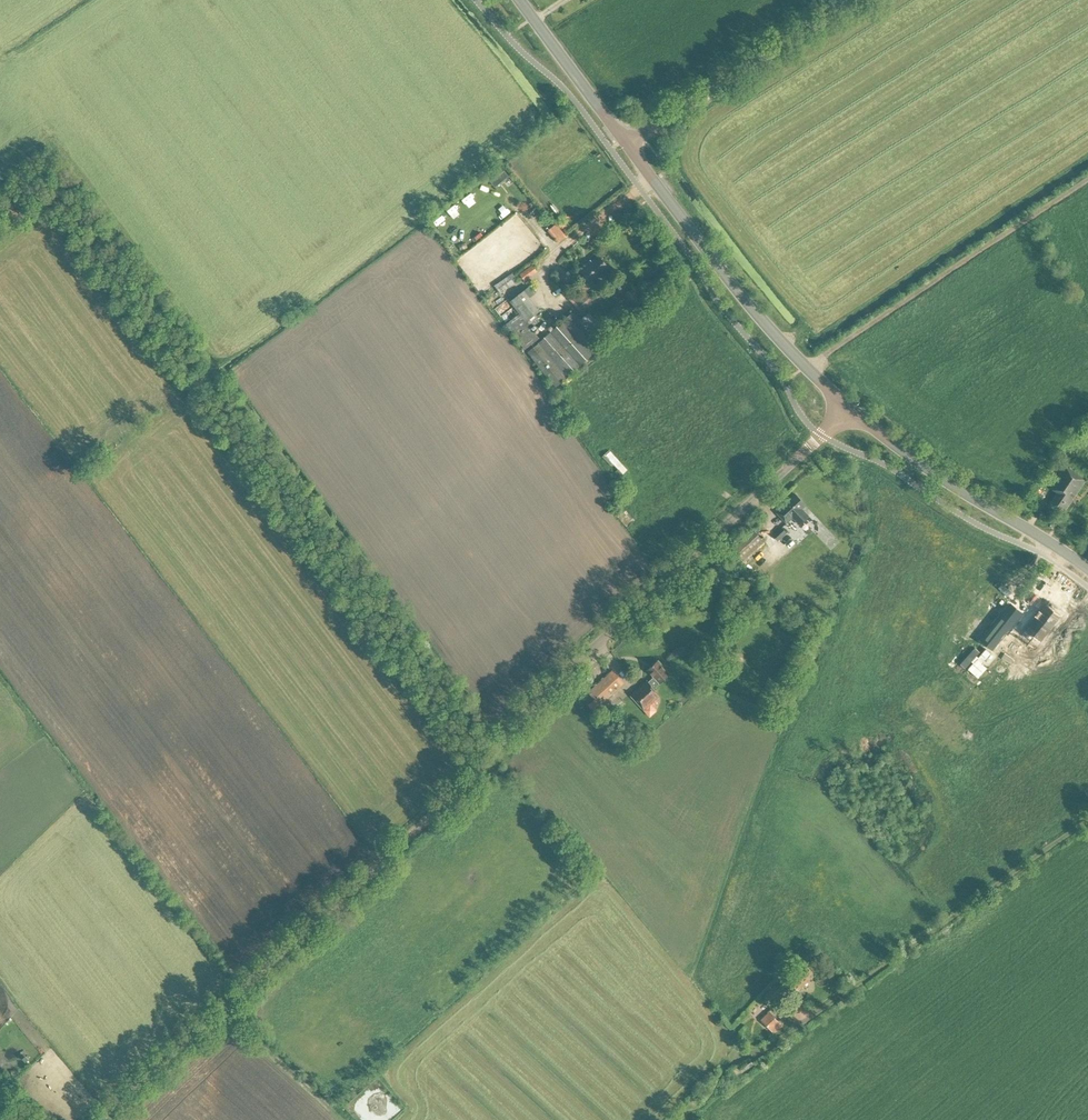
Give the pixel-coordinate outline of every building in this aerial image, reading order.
[(490,178),(494,184),(509,176),(505,170),(490,178)] [(558,243),(566,236),(556,224),(548,231),(558,243)] [(609,268),(599,256),(588,264),(587,263),(580,270),(591,283),(609,268)] [(532,265),(520,275),(525,281),(536,272),(535,271),(536,270),(532,265)] [(518,281),(512,273),(494,286),(500,294),(518,281)] [(565,289),(570,284),(561,275),(557,280),(565,289)] [(640,289),(626,291),(628,301),(638,299),(637,296),(641,295),(640,289)] [(526,349),(539,339),(525,322),(540,311),(524,291),(510,301),(520,314),(506,324),(526,349)] [(588,312),(580,319),(574,311),(528,352),(555,387),(603,344),(598,338),(605,332),(604,331),(625,312),(617,304),(597,322),(588,312)] [(1063,512),(1085,480),(1066,466),(1050,489),(1057,494),(1050,503),(1063,512)] [(808,516),(802,510),(806,506),(795,495),(777,512),(787,523),(793,517),(799,524),(808,516)] [(776,537),(784,529),(779,524),(771,532),(776,537)] [(736,561),(761,538),(752,528),(727,551),(736,561)] [(987,594),(970,611),(988,627),(1004,610),(987,594)] [(1011,617),(1020,605),(1012,599),(1003,611),(1011,617)] [(1026,631),(1040,642),(1060,616),(1047,605),(1041,612),(1039,611),(1035,616),(1036,617),(1026,631)] [(1006,635),(1005,634),(1014,624),(1001,614),(980,641),(992,651),(1001,640),(1002,640),(1006,635)] [(660,684),(670,674),(658,661),(647,670),(654,677),(647,682),(646,681),(630,695),(644,710),(660,696),(653,689),(659,683),(660,684)] [(601,705),(607,699),(624,683),(612,671),(589,692),(601,705)] [(607,699),(601,705),(603,707),(612,717),(618,711),(607,699)] [(810,976),(812,974),(805,967),(796,975),(794,974),(782,985),(792,996),(811,978),(810,976)] [(774,1008),(785,997),(775,985),(763,996),(774,1008)] [(774,1033),(782,1026),(769,1012),(761,1020),(774,1033)] [(754,1065),(749,1058),(733,1069),(737,1076),(754,1065)] [(11,1119),(0,1107),(0,1119),(10,1119),(11,1119)]
